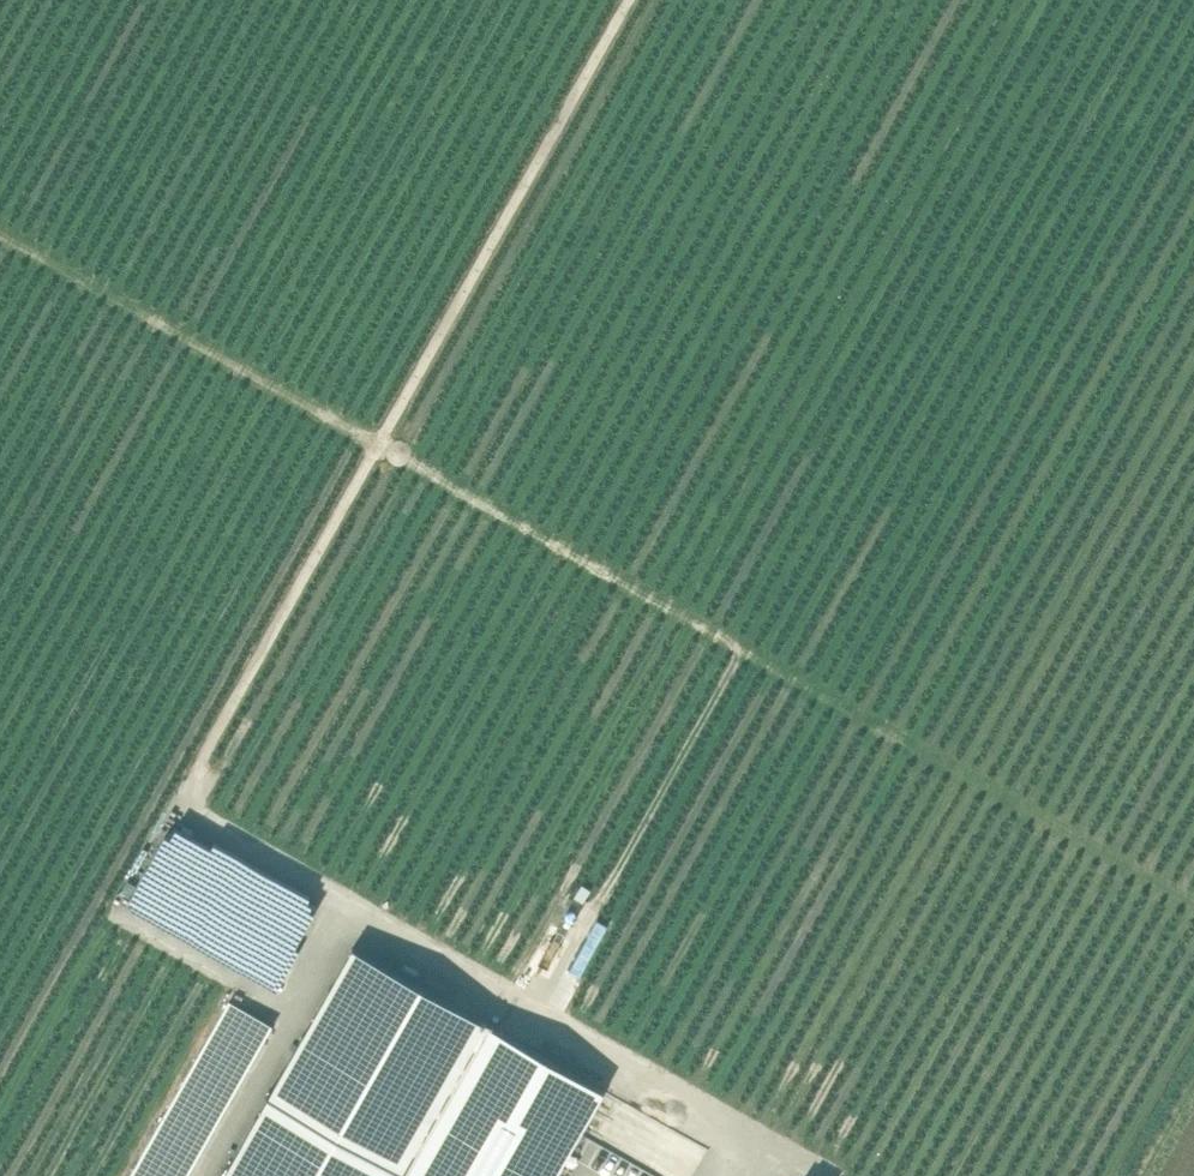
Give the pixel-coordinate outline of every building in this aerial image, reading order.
[(224,1175),(554,1175),(603,1089),(353,946),(224,1175)] [(215,1028),(166,1116),(203,1137),(253,1049),(215,1028)] [(132,1175),(181,1175),(189,1162),(152,1141),(132,1175)]
